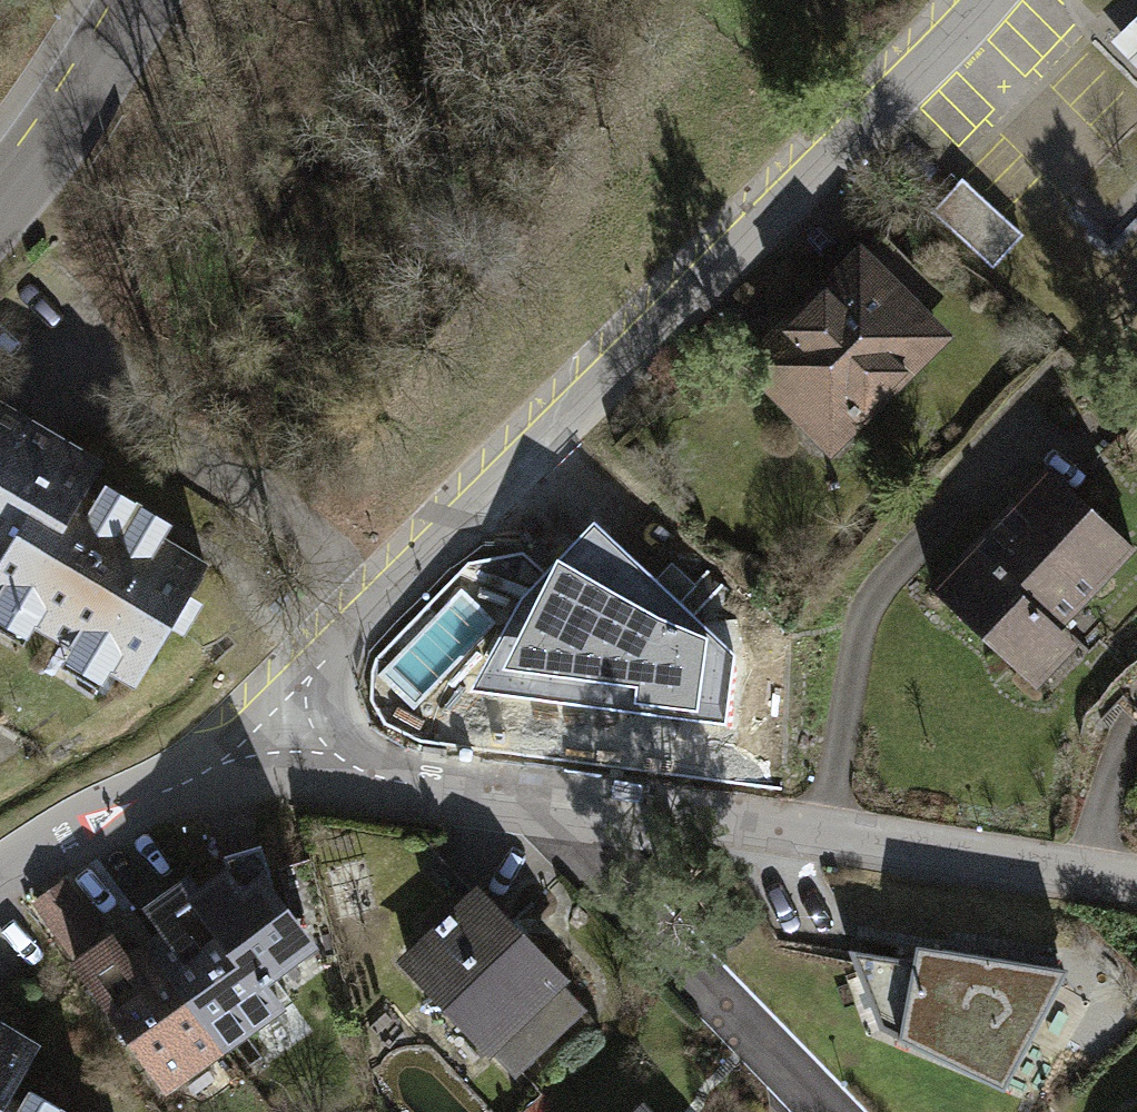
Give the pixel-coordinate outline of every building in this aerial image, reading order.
[(1120,34),(1136,52),(1136,19),(1120,34)] [(960,222),(1008,257),(1030,227),(983,192),(960,222)] [(854,421),(939,335),(861,256),(799,318),(799,334),(759,372),(786,400),(833,400),(854,421)] [(0,405),(0,608),(134,686),(170,626),(185,634),(204,602),(189,594),(206,565),(162,539),(171,524),(105,486),(96,501),(81,492),(98,463),(0,405)] [(1056,434),(1011,481),(944,550),(1054,655),(1095,613),(1079,597),(1136,537),(1136,513),(1056,434)] [(595,524),(522,597),(475,689),(727,725),(734,657),(595,524)] [(151,952),(230,1048),(337,960),(258,864),(151,952)] [(499,914),(477,892),(404,963),(497,1059),(571,988),(499,914)] [(127,923),(71,968),(175,1094),(230,1048),(151,952),(127,923)] [(1066,968),(955,952),(947,964),(848,948),(879,1029),(1003,1089),(1066,968)] [(27,1037),(0,1021),(0,1083),(27,1037)] [(0,1096),(0,1111),(28,1111),(0,1096)]
